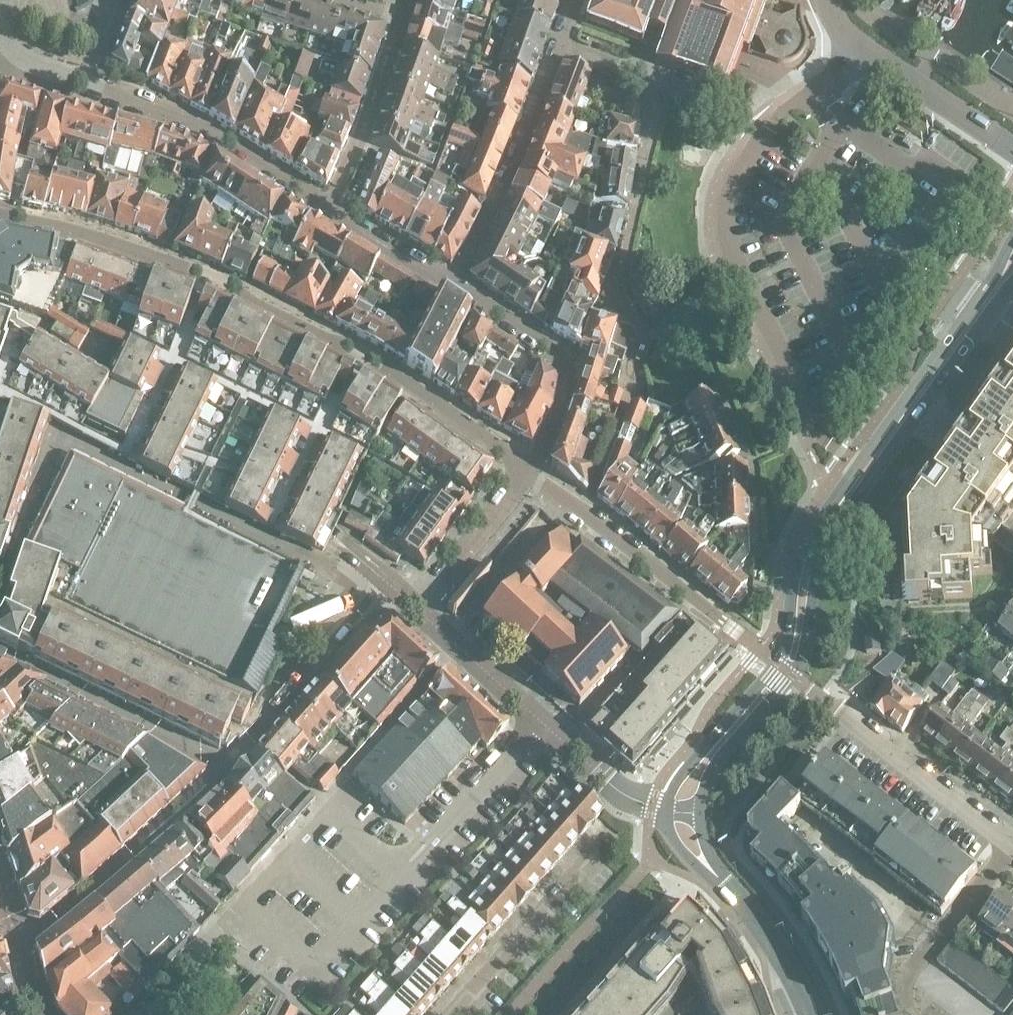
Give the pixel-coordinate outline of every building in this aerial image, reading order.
[(175,13),(177,6),(161,1),(161,0),(136,0),(133,7),(122,36),(142,43),(157,49),(163,39),(168,30),(171,22),(175,13)] [(177,6),(175,13),(189,18),(192,9),(191,9),(193,3),(191,2),(192,0),(179,0),(177,6)] [(225,0),(202,0),(201,3),(202,4),(198,14),(210,18),(212,13),(208,12),(212,1),(221,4),(223,5),(225,0)] [(268,0),(225,0),(223,5),(221,4),(216,20),(222,22),(225,23),(230,11),(228,11),(229,7),(262,18),(268,0)] [(294,0),(268,0),(262,18),(261,19),(285,27),(294,0)] [(318,4),(307,0),(294,0),(285,27),(308,34),(318,4)] [(453,12),(457,0),(421,0),(419,5),(451,17),(453,12)] [(495,0),(483,0),(481,5),(483,6),(479,17),(488,20),(492,9),(495,0)] [(557,8),(534,0),(523,0),(516,16),(549,30),(557,8)] [(676,4),(665,0),(593,0),(584,23),(641,45),(648,27),(665,33),(653,64),(724,90),(725,88),(724,88),(728,76),(729,77),(730,74),(729,74),(738,50),(747,53),(748,51),(739,47),(743,36),(744,36),(745,34),(751,37),(751,38),(752,39),(753,38),(758,39),(765,55),(764,59),(775,63),(778,64),(781,65),(782,65),(787,64),(791,63),(794,62),(795,61),(797,59),(798,58),(800,56),(802,54),(804,51),(804,50),(805,47),(805,45),(806,42),(806,41),(805,39),(805,38),(804,33),(802,28),(802,26),(801,22),(800,20),(800,18),(800,14),(800,10),(801,8),(795,6),(793,13),(781,19),(763,12),(763,10),(762,10),(761,11),(754,9),(755,7),(754,7),(756,0),(677,0),(676,4)] [(331,42),(341,11),(318,4),(308,34),(331,42)] [(451,17),(419,5),(412,26),(445,36),(448,26),(463,31),(468,17),(453,12),(451,17)] [(346,47),(386,27),(341,11),(331,42),(346,47)] [(186,27),(189,18),(175,13),(171,22),(186,27)] [(532,80),(550,30),(549,30),(516,16),(498,66),(532,80)] [(225,40),(231,25),(225,23),(222,22),(217,36),(225,40)] [(477,41),(479,36),(470,33),(463,31),(448,26),(445,36),(412,26),(406,46),(438,58),(443,43),(458,48),(462,36),(477,41)] [(371,73),(386,27),(346,47),(340,65),(368,74),(368,72),(371,73)] [(470,33),(479,36),(481,37),(483,32),(472,28),(470,33)] [(139,53),(142,43),(122,36),(112,62),(129,71),(128,73),(139,78),(140,77),(145,80),(153,61),(147,59),(148,56),(139,53)] [(169,93),(186,46),(163,39),(157,49),(153,61),(145,80),(169,93)] [(266,54),(271,42),(263,39),(258,50),(266,54)] [(169,93),(190,105),(211,50),(208,48),(188,41),(186,46),(169,93)] [(490,59),(495,46),(483,41),(478,55),(490,59)] [(435,71),(438,58),(406,46),(402,57),(399,66),(455,88),(458,79),(435,71)] [(209,115),(229,68),(233,59),(211,50),(190,105),(190,106),(209,115)] [(1012,88),(1012,64),(994,51),(983,68),(1012,88)] [(312,66),(316,56),(303,52),(300,61),(312,66)] [(310,71),(312,66),(300,61),(298,67),(310,71)] [(361,101),(369,77),(367,76),(368,74),(340,65),(339,64),(338,66),(323,61),(319,73),(334,78),(329,91),(336,93),(361,101)] [(581,99),(591,69),(563,62),(548,105),(576,115),(583,117),(589,102),(581,99)] [(266,152),(290,90),(281,87),(277,99),(262,90),(271,71),(261,66),(254,82),(234,130),(234,131),(266,151),(266,152)] [(455,88),(399,66),(392,86),(425,98),(429,87),(452,95),(455,88)] [(308,77),(310,71),(298,67),(296,73),(308,77)] [(234,130),(254,82),(229,68),(209,115),(210,116),(234,130)] [(476,85),(523,104),(531,83),(500,70),(497,78),(485,75),(485,76),(472,71),(468,82),(476,85)] [(306,83),(308,77),(296,73),(294,79),(306,83)] [(42,98),(3,85),(0,95),(0,123),(23,129),(26,114),(38,117),(42,98)] [(485,109),(492,112),(517,122),(523,104),(476,85),(472,94),(477,96),(489,100),(485,109)] [(420,109),(425,98),(392,86),(385,105),(443,126),(446,119),(420,109)] [(289,124),(300,94),(290,90),(266,152),(279,160),(296,127),(289,124)] [(350,132),(358,111),(357,110),(359,105),(359,106),(361,101),(336,93),(334,101),(323,98),(321,106),(317,117),(316,119),(326,123),(350,132)] [(50,181),(52,174),(60,140),(68,105),(67,105),(67,104),(42,97),(42,98),(38,117),(26,165),(33,167),(30,177),(50,181)] [(627,99),(623,118),(639,122),(642,101),(627,99)] [(317,117),(321,106),(314,104),(311,114),(317,117)] [(82,162),(97,114),(68,105),(60,140),(78,145),(73,160),(82,162)] [(443,126),(385,105),(378,124),(410,136),(414,125),(444,135),(447,128),(443,126)] [(591,159),(592,153),(596,142),(598,135),(599,132),(596,131),(592,133),(589,140),(577,136),(572,137),(570,133),(576,115),(548,105),(540,126),(541,126),(536,138),(568,151),(569,150),(591,159)] [(517,122),(492,112),(482,137),(454,126),(447,142),(464,148),(475,153),(467,173),(463,183),(461,188),(485,200),(517,122)] [(109,155),(110,151),(117,120),(97,114),(82,162),(91,165),(96,151),(106,154),(109,155)] [(295,169),(307,145),(312,136),(305,133),(308,125),(307,119),(301,116),(296,127),(279,160),(295,169)] [(636,151),(639,127),(623,123),(603,118),(599,132),(598,135),(604,135),(605,131),(607,131),(605,145),(608,146),(636,151)] [(118,152),(132,155),(141,126),(117,119),(117,120),(110,151),(109,155),(106,169),(114,172),(118,152)] [(23,129),(0,123),(0,140),(19,145),(23,129)] [(341,155),(350,133),(350,132),(326,123),(318,145),(341,155)] [(410,136),(378,124),(371,144),(419,161),(432,166),(435,159),(406,147),(410,136)] [(154,161),(163,133),(141,126),(132,155),(154,161)] [(176,179),(180,169),(191,142),(184,139),(175,136),(164,132),(163,133),(154,161),(170,166),(167,176),(176,179)] [(591,159),(569,150),(568,151),(536,138),(529,158),(552,168),(550,173),(575,183),(577,184),(583,169),(596,175),(599,162),(591,159)] [(19,145),(0,140),(0,160),(16,163),(19,145)] [(198,187),(200,183),(212,152),(209,150),(196,144),(191,142),(180,169),(192,173),(189,184),(198,187)] [(606,153),(608,146),(605,145),(596,142),(592,153),(601,157),(602,152),(606,153)] [(310,179),(323,152),(307,145),(295,169),(295,170),(310,179)] [(467,173),(475,153),(464,148),(456,167),(467,173)] [(219,196),(231,164),(212,152),(200,183),(219,196)] [(326,189),(339,159),(323,152),(310,179),(326,189)] [(392,181),(398,167),(380,157),(369,152),(366,162),(377,166),(365,195),(355,191),(349,204),(358,209),(374,219),(392,181)] [(632,181),(635,158),(606,153),(602,152),(601,157),(592,153),(591,159),(599,162),(596,175),(632,181)] [(575,183),(550,173),(552,168),(529,158),(528,157),(520,175),(550,189),(553,183),(572,191),(575,183)] [(30,177),(33,167),(26,165),(16,163),(0,160),(0,201),(10,203),(13,187),(26,190),(30,177)] [(65,213),(77,165),(69,163),(65,177),(52,174),(50,181),(44,208),(65,213)] [(236,206),(247,175),(231,164),(219,196),(236,206)] [(87,219),(95,184),(81,181),(85,167),(77,165),(65,213),(87,219)] [(428,188),(415,181),(421,168),(418,166),(407,190),(391,228),(405,236),(424,199),(428,188)] [(463,183),(467,173),(456,167),(452,177),(463,183)] [(435,211),(444,193),(450,180),(435,172),(430,183),(428,188),(424,199),(405,236),(404,237),(419,245),(435,211)] [(114,227),(128,181),(130,177),(125,175),(123,184),(96,177),(95,184),(87,219),(114,227)] [(251,216),(264,185),(247,175),(236,206),(251,216)] [(560,215),(543,206),(550,189),(520,175),(512,192),(511,192),(505,203),(506,204),(537,219),(554,227),(560,215)] [(627,209),(632,181),(596,175),(595,179),(603,181),(600,201),(627,209)] [(44,208),(50,181),(30,177),(26,190),(21,205),(43,209),(43,208),(44,208)] [(132,233),(142,199),(133,196),(138,180),(130,177),(128,181),(114,227),(132,233)] [(391,228),(407,190),(392,181),(374,219),(388,227),(391,228)] [(263,239),(270,223),(282,197),(264,185),(251,216),(258,221),(251,233),(253,235),(263,239)] [(285,261),(292,249),(309,215),(283,198),(282,197),(270,223),(285,228),(272,254),(285,261)] [(434,254),(459,202),(451,197),(444,212),(447,213),(445,216),(435,211),(419,245),(434,254)] [(179,198),(175,207),(188,212),(189,212),(192,203),(179,198)] [(183,216),(166,210),(167,208),(142,199),(132,233),(156,242),(170,248),(183,216)] [(571,217),(577,203),(566,199),(561,212),(571,217)] [(192,203),(189,212),(201,217),(205,207),(199,205),(200,204),(193,201),(192,203)] [(466,240),(480,212),(459,202),(434,254),(451,264),(466,240)] [(527,239),(537,219),(506,204),(496,223),(527,239)] [(615,253),(626,216),(591,206),(588,217),(591,217),(589,225),(587,225),(585,234),(576,231),(575,234),(582,236),(580,242),(614,254),(614,253),(615,253)] [(188,213),(174,249),(198,259),(208,233),(213,221),(201,217),(189,212),(188,212),(188,213)] [(350,240),(341,234),(310,215),(310,216),(309,215),(292,249),(309,258),(302,271),(310,275),(319,256),(337,266),(350,240)] [(518,258),(527,239),(496,223),(487,241),(510,252),(509,253),(510,254),(518,258)] [(233,241),(238,230),(229,226),(223,239),(232,243),(233,241)] [(222,269),(232,243),(223,239),(208,233),(198,259),(222,269)] [(65,281),(77,247),(1,234),(0,235),(0,302),(47,318),(47,317),(51,311),(65,281)] [(614,254),(580,242),(582,236),(575,234),(569,251),(610,265),(614,254)] [(233,241),(232,243),(222,269),(237,275),(245,279),(263,239),(253,235),(248,247),(233,241)] [(372,274),(381,258),(350,239),(350,240),(337,266),(334,274),(343,279),(348,270),(368,282),(372,274)] [(487,241),(470,276),(505,267),(505,265),(510,254),(509,253),(510,252),(487,241)] [(85,289),(98,255),(77,247),(65,281),(85,289)] [(543,257),(546,259),(548,256),(552,259),(556,251),(548,247),(543,257)] [(610,265),(569,251),(565,260),(572,263),(569,272),(577,275),(604,284),(610,265)] [(101,305),(104,296),(117,262),(98,255),(85,289),(82,298),(101,305)] [(415,276),(381,257),(381,258),(372,274),(406,293),(415,276)] [(279,271),(281,267),(264,259),(252,283),(269,291),(278,271),(279,271)] [(124,303),(136,269),(117,262),(104,296),(124,303)] [(505,267),(470,276),(503,298),(516,276),(506,269),(505,267)] [(542,294),(546,285),(539,280),(521,267),(520,269),(521,270),(516,276),(503,298),(520,309),(524,302),(529,295),(533,289),(542,294)] [(142,310),(155,277),(154,276),(136,269),(124,303),(141,309),(142,310)] [(310,275),(302,271),(299,270),(295,279),(279,271),(278,271),(269,291),(306,309),(312,313),(314,314),(329,285),(310,275)] [(365,291),(343,279),(334,274),(329,285),(314,314),(337,327),(354,300),(358,303),(365,291)] [(603,285),(604,284),(577,275),(570,291),(589,297),(597,300),(603,285)] [(195,291),(155,277),(142,310),(141,309),(137,323),(148,327),(151,323),(157,325),(156,329),(168,334),(170,329),(179,333),(195,291)] [(559,295),(563,285),(552,280),(547,291),(548,291),(559,295)] [(441,295),(419,281),(411,294),(420,299),(417,304),(432,312),(441,295)] [(538,302),(542,294),(533,289),(529,295),(538,302)] [(387,326),(387,325),(365,314),(374,296),(365,291),(358,303),(354,300),(337,327),(374,345),(377,347),(387,326)] [(545,327),(559,295),(548,291),(541,305),(538,303),(535,309),(531,316),(545,327)] [(586,306),(589,297),(570,291),(552,331),(564,338),(583,305),(586,306)] [(273,329),(233,309),(234,308),(206,294),(196,314),(206,319),(193,344),(204,350),(206,347),(213,350),(211,353),(222,359),(224,356),(232,359),(230,363),(241,368),(243,365),(250,368),(248,372),(259,377),(261,374),(269,378),(267,381),(278,387),(280,384),(287,387),(285,390),(296,396),(298,393),(305,396),(303,400),(314,405),(317,402),(325,406),(336,384),(346,389),(355,371),(306,346),(272,330),(273,329)] [(433,383),(451,349),(470,314),(441,295),(432,312),(416,342),(404,365),(432,383),(433,383)] [(538,302),(529,295),(524,302),(535,309),(538,303),(538,302)] [(580,348),(589,317),(595,306),(597,300),(589,297),(586,306),(583,305),(564,338),(580,348)] [(531,316),(535,309),(524,302),(520,309),(531,316)] [(56,323),(66,328),(70,322),(51,311),(47,317),(56,323)] [(400,333),(407,321),(393,314),(387,325),(387,326),(377,347),(386,354),(403,365),(404,365),(416,342),(400,333)] [(37,338),(16,327),(16,320),(0,315),(0,369),(5,371),(87,420),(108,384),(109,381),(37,338)] [(520,346),(493,329),(473,316),(463,335),(465,343),(481,351),(486,341),(512,358),(520,346)] [(627,353),(635,328),(616,325),(589,317),(580,348),(590,353),(589,355),(605,361),(606,357),(606,358),(610,346),(627,353)] [(89,330),(109,339),(114,329),(94,320),(89,330)] [(81,329),(70,322),(66,328),(75,334),(77,335),(81,329)] [(75,334),(66,328),(56,323),(50,333),(70,344),(75,334)] [(70,344),(79,349),(88,333),(81,329),(77,335),(75,334),(70,344)] [(109,339),(121,345),(126,335),(114,329),(109,339)] [(151,373),(158,360),(127,345),(117,364),(157,384),(161,377),(151,373)] [(170,375),(178,353),(165,348),(157,370),(170,375)] [(471,367),(460,360),(463,355),(451,349),(433,383),(455,397),(471,367)] [(477,413),(492,383),(479,377),(489,360),(477,354),(471,367),(455,397),(473,410),(476,412),(477,413)] [(599,381),(602,372),(614,376),(617,365),(605,361),(589,355),(582,375),(599,381)] [(551,408),(556,380),(554,374),(542,364),(533,357),(520,388),(528,393),(526,397),(551,408)] [(1012,510),(1012,362),(903,515),(903,516),(906,576),(906,584),(907,602),(972,599),(971,576),(993,575),(992,559),(991,559),(991,541),(1001,527),(1002,527),(1010,514),(1012,510)] [(500,427),(518,393),(526,397),(528,393),(520,388),(519,390),(506,382),(513,369),(502,363),(496,376),(492,383),(477,413),(500,427)] [(154,391),(157,384),(117,364),(109,381),(108,384),(139,399),(139,398),(145,386),(154,391)] [(207,407),(216,388),(184,372),(178,385),(169,381),(166,387),(207,407)] [(592,405),(599,381),(582,375),(574,399),(592,405)] [(377,438),(382,431),(401,402),(401,401),(402,399),(365,376),(338,418),(349,425),(351,422),(358,426),(356,429),(366,436),(369,433),(377,438)] [(124,440),(143,400),(139,398),(139,399),(108,384),(87,420),(124,440)] [(198,426),(207,407),(166,387),(163,394),(172,398),(166,410),(198,426)] [(47,420),(49,417),(33,412),(35,407),(17,401),(18,396),(5,391),(0,389),(0,560),(26,484),(28,478),(47,420)] [(618,407),(622,393),(614,391),(609,405),(618,407)] [(689,420),(720,407),(713,392),(683,405),(671,410),(660,433),(668,429),(689,420)] [(551,408),(526,397),(518,393),(500,427),(504,430),(528,443),(533,442),(551,408)] [(591,411),(592,405),(574,399),(573,404),(566,424),(584,429),(591,411)] [(404,447),(425,418),(401,401),(401,402),(382,431),(386,435),(404,447)] [(638,432),(647,409),(633,403),(624,426),(638,432)] [(696,434),(726,421),(720,407),(689,420),(668,429),(671,437),(689,429),(687,425),(691,423),(696,434)] [(61,430),(69,418),(57,410),(49,422),(61,430)] [(189,444),(198,426),(166,410),(162,419),(153,415),(150,421),(159,425),(157,429),(189,444)] [(311,434),(270,414),(261,433),(293,448),(298,437),(307,442),(311,434)] [(613,425),(615,416),(607,414),(604,422),(613,425)] [(420,459),(442,430),(425,418),(404,447),(420,459)] [(732,436),(726,421),(696,434),(698,440),(672,451),(674,456),(661,466),(666,470),(669,466),(684,456),(702,448),(732,436)] [(225,444),(233,430),(219,422),(211,435),(225,444)] [(584,429),(566,424),(556,451),(550,467),(557,470),(556,472),(586,492),(587,489),(595,471),(580,465),(588,442),(581,440),(584,429)] [(180,463),(189,444),(157,429),(148,448),(180,463)] [(437,471),(458,442),(442,430),(420,459),(437,471)] [(287,461),(293,448),(261,433),(252,452),(293,471),(296,465),(287,461)] [(740,454),(732,436),(702,448),(708,463),(723,456),(725,461),(740,454)] [(656,450),(662,439),(657,437),(652,448),(656,450)] [(352,477),(361,458),(329,442),(323,456),(313,451),(310,457),(352,477)] [(453,483),(474,454),(458,442),(437,471),(453,483)] [(632,482),(640,469),(628,459),(631,450),(616,444),(602,482),(605,484),(596,497),(616,513),(634,483),(632,482)] [(659,462),(668,451),(663,447),(654,458),(659,462)] [(170,483),(180,463),(148,448),(143,460),(133,455),(130,463),(147,471),(146,473),(153,476),(154,474),(170,483)] [(293,471),(252,452),(243,471),(274,486),(280,474),(289,479),(293,471)] [(492,466),(474,454),(453,483),(439,501),(438,502),(459,518),(485,483),(481,481),(492,466)] [(343,496),(352,477),(310,457),(307,464),(316,468),(311,480),(343,496)] [(81,577),(123,489),(62,460),(55,474),(57,475),(48,493),(51,494),(22,553),(47,561),(81,577)] [(640,488),(646,480),(645,478),(652,466),(645,461),(640,469),(632,482),(634,483),(616,513),(631,525),(649,496),(649,495),(652,491),(648,488),(645,492),(640,488)] [(747,483),(746,466),(713,468),(713,484),(747,483)] [(265,504),(274,486),(243,471),(234,489),(265,504)] [(664,507),(666,503),(663,500),(660,504),(655,500),(664,486),(666,488),(671,480),(663,474),(652,491),(649,495),(649,496),(631,525),(647,537),(665,508),(664,507)] [(343,496),(311,480),(305,493),(295,488),(292,494),(334,514),(343,496)] [(748,498),(747,483),(713,484),(714,499),(748,498)] [(678,497),(682,490),(673,484),(668,490),(672,493),(678,497)] [(302,576),(123,489),(81,577),(66,606),(256,699),(280,649),(270,643),(302,576)] [(265,504),(234,489),(225,508),(265,528),(269,520),(260,516),(265,504)] [(662,550),(681,520),(681,519),(686,508),(681,506),(674,516),(670,512),(678,497),(672,493),(666,503),(664,507),(665,508),(647,537),(662,550)] [(334,514),(292,494),(289,501),(299,505),(293,518),(325,533),(334,514)] [(459,518),(438,502),(439,501),(431,495),(419,512),(448,534),(459,518)] [(748,498),(714,499),(699,500),(699,509),(714,509),(714,515),(748,514),(748,498)] [(448,534),(419,512),(407,529),(436,551),(448,534)] [(675,560),(707,522),(697,513),(693,518),(696,521),(690,528),(685,523),(681,520),(662,550),(675,560)] [(351,528),(357,517),(350,514),(344,525),(351,528)] [(749,530),(748,514),(714,515),(715,531),(717,531),(736,544),(743,550),(750,554),(748,530),(749,530)] [(359,532),(364,520),(357,517),(351,528),(359,532)] [(315,552),(325,533),(293,518),(287,529),(278,525),(274,532),(315,552)] [(369,529),(371,524),(364,520),(359,532),(366,535),(369,528),(369,529)] [(687,571),(709,544),(704,540),(714,528),(707,522),(675,560),(687,571)] [(436,551),(407,529),(406,529),(398,523),(386,540),(391,544),(394,546),(397,549),(403,554),(423,568),(436,551)] [(377,534),(369,529),(369,528),(366,535),(364,540),(370,545),(377,534)] [(623,658),(630,650),(640,657),(650,646),(678,616),(579,540),(575,544),(560,530),(518,574),(522,579),(515,586),(514,585),(483,618),(519,652),(520,651),(544,673),(543,674),(578,707),(623,658)] [(377,549),(384,539),(377,534),(370,545),(377,549)] [(383,554),(391,544),(386,540),(384,539),(377,549),(383,554)] [(390,559),(397,549),(394,546),(391,544),(383,554),(390,559)] [(709,590),(743,550),(736,544),(721,562),(708,552),(690,573),(709,590)] [(396,564),(403,554),(397,549),(390,559),(396,564)] [(747,584),(737,576),(744,566),(742,565),(750,554),(743,550),(709,590),(729,606),(732,602),(738,605),(747,593),(744,588),(747,584)] [(81,577),(47,561),(22,553),(22,554),(8,594),(48,606),(51,599),(66,606),(81,577)] [(66,606),(51,599),(48,606),(8,594),(2,612),(0,615),(0,645),(16,652),(16,650),(33,658),(32,660),(218,750),(220,746),(227,749),(236,739),(239,741),(260,720),(258,718),(261,710),(256,708),(260,700),(256,699),(66,606)] [(1000,631),(1012,641),(1012,613),(1000,631)] [(672,721),(729,657),(681,615),(679,617),(678,616),(650,646),(654,651),(583,731),(634,776),(678,726),(672,721)] [(418,686),(439,661),(391,617),(364,634),(362,633),(319,680),(363,718),(379,731),(418,686)] [(867,654),(880,653),(879,631),(865,631),(867,654)] [(872,673),(890,686),(892,683),(905,665),(893,655),(872,673)] [(994,678),(1002,668),(992,661),(984,671),(994,678)] [(943,664),(929,683),(942,692),(956,674),(943,664)] [(12,671),(0,666),(0,682),(12,671)] [(1002,668),(994,678),(1002,683),(1010,674),(1002,668)] [(13,716),(28,704),(25,700),(43,685),(12,671),(0,682),(0,727),(13,716)] [(508,725),(473,693),(449,671),(417,706),(469,755),(480,744),(485,750),(508,725)] [(363,718),(319,680),(300,702),(315,715),(325,704),(344,721),(334,733),(347,743),(356,732),(353,729),(363,718)] [(917,714),(923,706),(892,683),(890,686),(871,710),(885,721),(885,720),(903,733),(918,714),(917,714)] [(74,702),(43,685),(25,700),(28,704),(13,716),(0,727),(0,772),(24,756),(22,752),(31,744),(30,743),(74,702)] [(942,750),(982,696),(974,690),(972,693),(972,692),(968,697),(952,718),(940,708),(920,734),(942,750)] [(962,765),(981,739),(969,730),(984,710),(984,709),(990,702),(982,696),(942,750),(962,765)] [(150,738),(149,737),(74,702),(30,743),(31,744),(22,752),(24,756),(0,772),(0,837),(7,857),(76,805),(150,738)] [(334,733),(344,721),(325,704),(315,715),(300,702),(281,723),(280,724),(319,757),(334,741),(330,737),(334,732),(334,733)] [(469,755),(417,706),(351,777),(404,826),(469,755)] [(319,757),(280,724),(260,747),(256,752),(285,778),(285,777),(289,773),(292,769),(312,788),(314,785),(324,793),(340,775),(319,757)] [(1012,739),(1012,727),(1009,732),(1008,730),(1000,741),(1007,747),(1012,739)] [(120,850),(204,771),(150,738),(76,805),(93,827),(18,890),(27,918),(38,921),(73,892),(120,850)] [(981,739),(962,765),(982,780),(1001,755),(981,739)] [(1012,781),(1012,764),(1009,761),(1012,756),(1012,739),(1007,747),(1001,755),(982,780),(1002,795),(1012,781)] [(296,823),(315,801),(285,777),(285,778),(256,752),(256,751),(239,769),(296,823)] [(807,918),(802,921),(809,931),(816,941),(822,952),(828,962),(831,967),(836,978),(841,989),(846,1000),(852,998),(856,1008),(858,1014),(896,1014),(893,1005),(885,984),(891,944),(877,920),(847,882),(834,892),(824,879),(794,846),(778,832),(801,805),(876,862),(874,865),(942,918),(978,872),(829,757),(804,789),(791,778),(748,827),(748,828),(749,834),(748,834),(750,836),(747,839),(749,856),(758,864),(767,872),(775,881),(780,885),(788,894),(796,903),(800,908),(807,918)] [(296,823),(239,769),(225,784),(281,839),(287,832),(296,823)] [(1002,795),(1012,804),(1012,781),(1002,795)] [(281,839),(225,784),(191,817),(217,844),(200,860),(207,867),(232,894),(232,893),(233,894),(251,875),(250,874),(281,839)] [(590,825),(603,811),(603,810),(579,789),(579,790),(572,798),(564,791),(558,798),(566,805),(590,826),(591,825),(590,825)] [(18,890),(93,827),(76,805),(7,857),(18,890)] [(590,826),(566,805),(560,812),(552,805),(546,812),(554,819),(578,839),(590,826)] [(217,844),(191,817),(188,820),(173,832),(200,860),(217,844)] [(578,839),(554,819),(548,826),(540,819),(534,826),(542,832),(566,853),(578,839)] [(207,867),(200,860),(173,832),(156,847),(177,872),(185,880),(189,876),(192,872),(198,878),(207,867)] [(553,867),(566,853),(542,832),(536,840),(528,833),(523,839),(553,867)] [(541,880),(553,867),(523,839),(517,846),(524,853),(518,860),(541,880)] [(160,886),(177,872),(156,847),(138,862),(160,886)] [(529,894),(541,880),(518,860),(510,853),(505,860),(512,867),(506,873),(529,894)] [(199,931),(160,886),(138,862),(94,900),(34,948),(44,979),(98,936),(117,957),(123,964),(140,983),(145,989),(146,988),(194,942),(191,939),(199,931)] [(517,908),(529,895),(529,894),(506,873),(498,866),(492,873),(500,880),(494,888),(517,908)] [(478,874),(470,867),(464,873),(473,880),(478,874)] [(189,876),(185,880),(182,884),(194,894),(201,886),(189,876)] [(504,922),(516,909),(517,909),(517,908),(494,888),(486,881),(480,888),(488,895),(481,902),(504,922)] [(222,905),(201,886),(194,894),(214,913),(222,905)] [(1000,940),(1012,924),(1012,899),(1004,892),(982,921),(972,913),(954,935),(964,943),(980,924),(1000,940)] [(439,901),(447,908),(453,901),(445,894),(439,901)] [(492,936),(504,922),(481,902),(474,895),(468,902),(476,908),(469,916),(492,936)] [(479,952),(492,936),(469,916),(453,901),(446,909),(463,923),(456,931),(473,947),(479,952)] [(761,1001),(747,973),(729,947),(695,905),(694,906),(695,907),(685,915),(682,913),(658,940),(646,929),(571,1014),(767,1014),(761,1001)] [(412,931),(419,938),(426,931),(427,930),(419,923),(412,931)] [(479,952),(473,947),(456,931),(449,939),(432,924),(427,930),(426,931),(465,967),(479,952)] [(1012,950),(1012,924),(1000,940),(1012,950)] [(452,982),(465,967),(426,931),(419,938),(436,953),(429,961),(452,982)] [(57,1011),(85,986),(117,957),(98,936),(44,979),(56,1011),(57,1011)] [(947,971),(961,952),(952,944),(937,963),(947,971)] [(391,954),(399,961),(405,954),(398,947),(391,954)] [(956,978),(971,959),(961,952),(947,971),(956,978)] [(439,997),(452,982),(429,961),(422,969),(405,954),(399,961),(439,997)] [(971,959),(956,978),(966,985),(980,966),(971,959)] [(426,1012),(439,997),(399,961),(393,968),(410,983),(403,991),(426,1012)] [(5,964),(0,964),(0,981),(9,982),(9,980),(5,964)] [(123,964),(109,977),(127,996),(140,983),(123,964)] [(975,993),(990,974),(980,966),(966,985),(975,993)] [(985,1000),(999,981),(990,974),(975,993),(985,1000)] [(371,977),(365,984),(373,991),(379,984),(371,977)] [(285,1001),(258,979),(227,1014),(278,1014),(285,1001)] [(9,982),(0,981),(0,998),(10,998),(9,982)] [(994,1007),(1009,988),(999,981),(985,1000),(994,1007)] [(373,991),(365,984),(359,991),(367,998),(373,991)] [(426,1012),(403,991),(396,999),(379,984),(373,991),(400,1014),(423,1014),(426,1012)] [(85,986),(57,1011),(61,1014),(107,1014),(111,1011),(85,986)] [(994,1007),(1004,1014),(1012,1003),(1012,992),(1009,988),(994,1007)] [(373,991),(367,998),(384,1013),(382,1014),(400,1014),(373,991)] [(327,1004),(321,998),(316,1004),(322,1009),(327,1004)] [(298,1012),(285,1001),(278,1014),(296,1014),(298,1012)] [(143,1005),(135,1012),(138,1014),(152,1014),(143,1005)] [(343,1014),(352,1014),(353,1014),(346,1007),(340,1013),(343,1014)]
